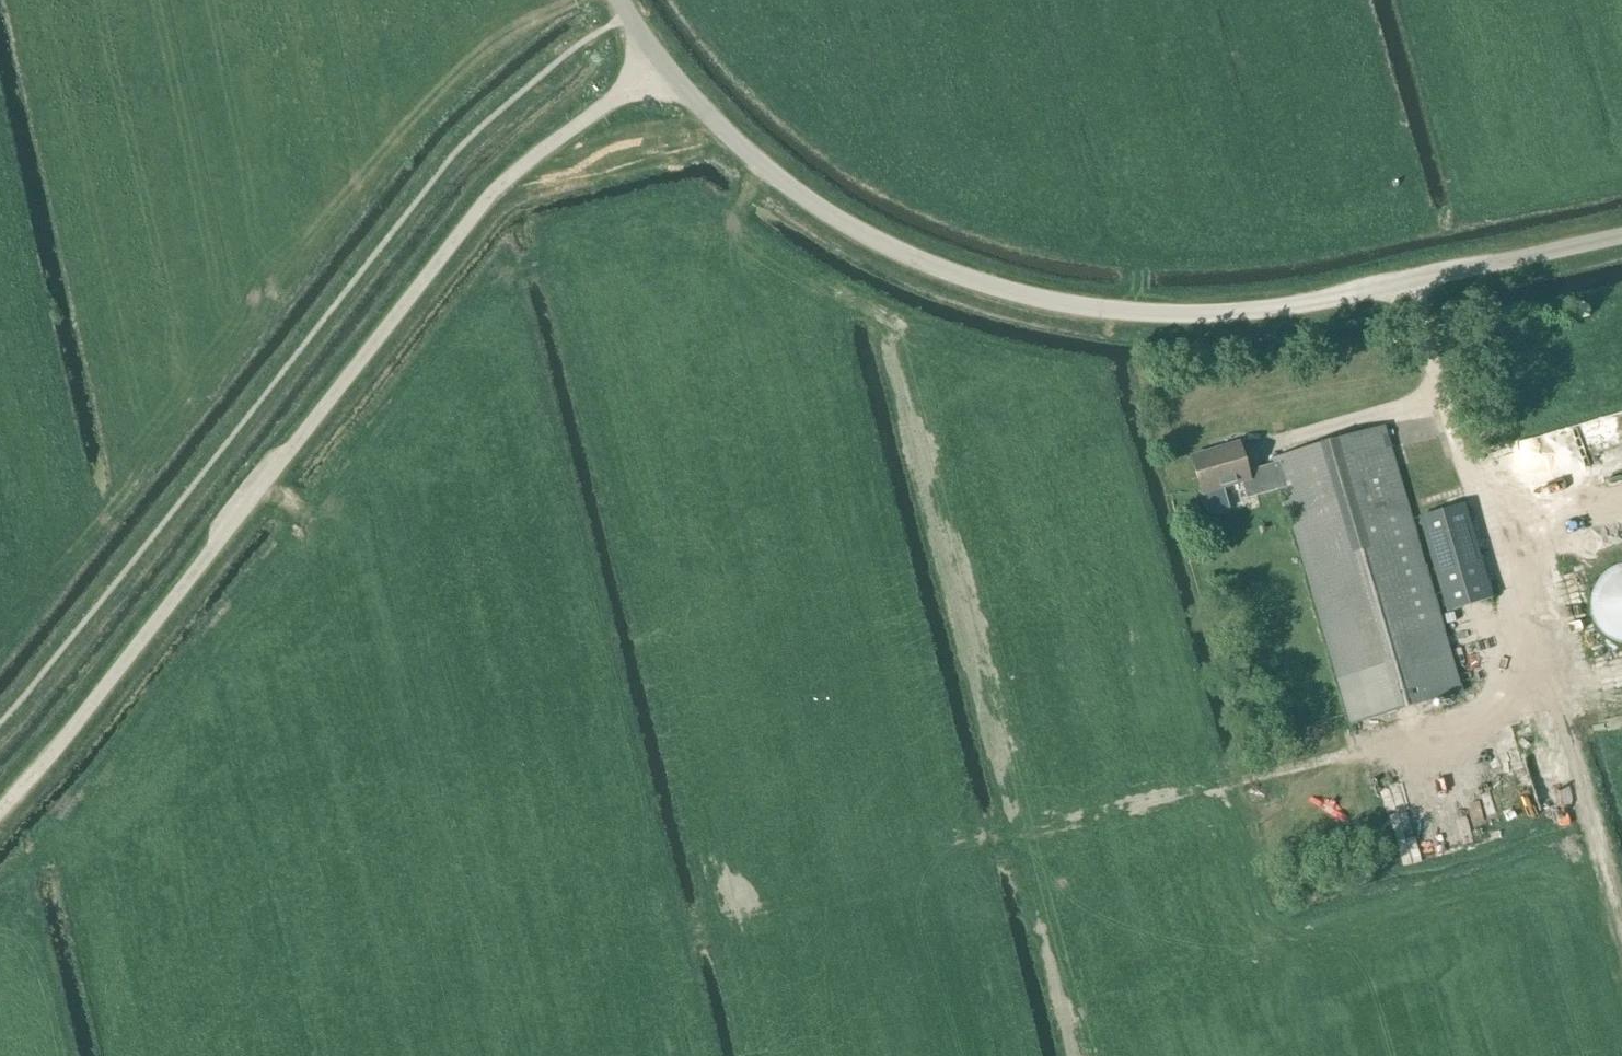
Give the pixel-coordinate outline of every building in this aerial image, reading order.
[(1462,692),(1384,427),(1272,459),(1273,464),(1246,472),(1238,444),(1191,458),(1202,494),(1241,482),(1246,499),(1281,489),(1350,725),(1462,692)] [(1447,611),(1491,598),(1463,505),(1419,518),(1447,611)] [(1613,641),(1621,643),(1621,565),(1613,568),(1603,574),(1596,582),(1591,593),(1589,604),(1591,616),(1596,626),(1604,635),(1613,641)]
